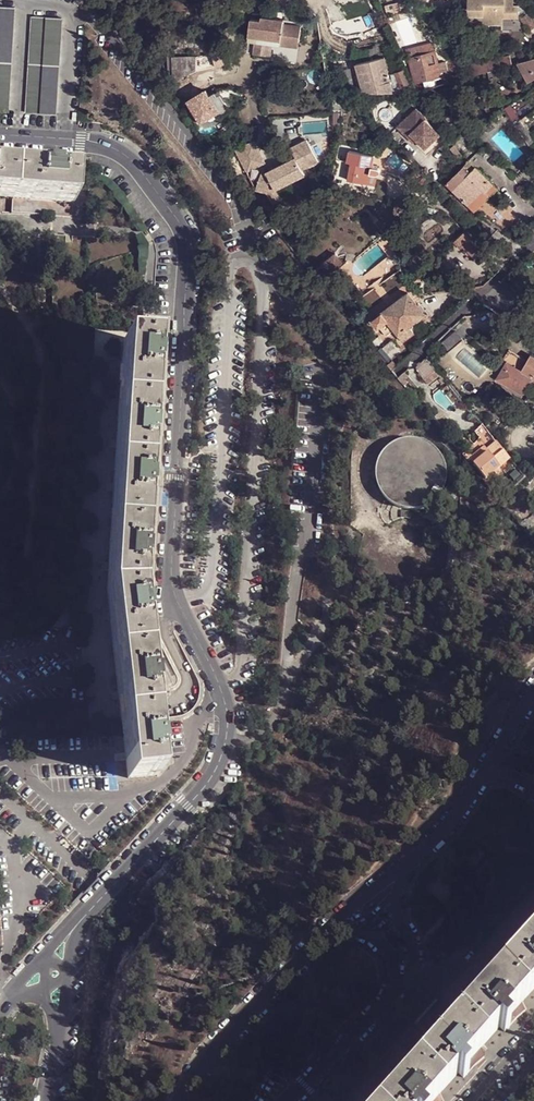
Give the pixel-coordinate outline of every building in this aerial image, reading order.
[(471,27),(505,27),(504,21),(520,21),(520,9),(515,9),(515,0),(471,0),(471,27)] [(397,5),(383,8),(385,17),(399,14),(397,5)] [(0,8),(0,112),(8,113),(14,8),(0,8)] [(533,24),(533,23),(527,14),(521,20),(527,29),(533,24)] [(27,114),(42,115),(47,18),(32,17),(27,114)] [(270,22),(260,19),(257,35),(269,37),(282,40),(285,40),(306,45),(310,31),(311,27),(272,17),(270,22)] [(62,18),(47,18),(42,115),(56,116),(62,18)] [(282,40),(269,37),(268,42),(265,52),(278,55),(282,40)] [(432,51),(406,57),(411,82),(420,80),(434,78),(439,77),(432,51)] [(507,54),(495,57),(498,67),(509,63),(507,54)] [(193,70),(208,70),(208,64),(210,57),(191,56),(193,70)] [(511,63),(522,83),(533,77),(533,76),(533,56),(511,63)] [(495,57),(465,65),(468,76),(483,71),(493,68),(498,67),(495,57)] [(381,65),(355,69),(360,83),(365,82),(366,91),(391,91),(389,85),(386,78),(381,65)] [(389,85),(396,83),(398,88),(408,84),(401,68),(392,71),(388,72),(389,76),(386,78),(389,85)] [(497,78),(493,68),(483,71),(487,81),(497,78)] [(436,84),(434,78),(420,80),(423,88),(436,84)] [(209,89),(186,101),(191,109),(188,110),(196,124),(214,114),(217,120),(234,111),(224,94),(221,95),(219,92),(212,95),(209,89)] [(332,99),(339,98),(340,91),(333,92),(332,99)] [(332,99),(331,110),(339,110),(339,98),(332,99)] [(416,137),(424,146),(439,132),(425,117),(426,116),(416,105),(400,120),(416,137)] [(331,110),(331,123),(339,123),(339,110),(331,110)] [(453,117),(446,121),(452,127),(459,123),(453,117)] [(416,137),(400,120),(397,123),(413,140),(416,137)] [(254,191),(265,195),(274,191),(302,178),(300,173),(316,165),(306,142),(289,150),(294,160),(265,174),(260,172),(254,191)] [(256,149),(253,143),(235,151),(238,158),(256,149)] [(264,165),(256,149),(238,158),(245,174),(264,165)] [(370,170),(372,159),(347,154),(345,165),(349,166),(346,183),(372,189),(375,178),(378,178),(379,175),(378,173),(376,171),(370,170)] [(445,182),(451,187),(470,169),(464,163),(445,182)] [(492,183),(475,165),(470,169),(451,187),(460,197),(463,199),(473,210),(496,188),(492,183)] [(10,200),(12,170),(0,169),(0,200),(10,200)] [(74,205),(77,174),(58,173),(50,172),(40,171),(29,171),(12,170),(10,200),(74,205)] [(423,188),(412,175),(404,182),(415,195),(423,188)] [(274,191),(265,195),(271,209),(280,205),(274,191)] [(494,232),(481,220),(475,226),(489,238),(494,232)] [(398,238),(391,231),(383,238),(390,246),(398,238)] [(479,254),(467,241),(460,248),(471,260),(479,254)] [(423,313),(406,292),(381,311),(386,319),(393,329),(397,333),(407,325),(411,323),(423,313)] [(386,319),(381,311),(371,319),(376,326),(384,321),(386,319)] [(147,326),(159,327),(159,317),(148,316),(147,326)] [(391,331),(393,329),(386,319),(384,321),(391,331)] [(409,328),(407,325),(397,333),(399,336),(403,340),(413,332),(409,328)] [(461,340),(454,332),(440,344),(447,352),(461,340)] [(152,345),(121,344),(106,592),(128,777),(160,774),(138,586),(152,345)] [(375,354),(384,365),(388,361),(387,360),(379,350),(375,354)] [(528,355),(523,361),(518,370),(528,378),(533,381),(533,359),(528,355)] [(513,377),(518,370),(502,360),(498,366),(497,368),(513,377)] [(422,379),(429,372),(420,361),(412,367),(422,379)] [(517,395),(528,378),(518,370),(513,377),(497,368),(491,379),(517,395)] [(506,459),(499,451),(485,435),(477,442),(486,452),(470,464),(481,479),(497,466),(506,459)] [(436,498),(441,491),(445,484),(446,475),(445,466),(442,458),(437,451),(431,445),(423,441),(415,439),(413,439),(404,440),(396,442),(388,447),(382,454),(378,462),(376,470),(376,479),(379,487),(383,495),(389,501),(396,506),(404,509),(413,509),(421,507),(430,504),(436,498)] [(461,1018),(533,936),(533,885),(475,951),(434,996),(340,1100),(386,1100),(461,1018)] [(461,1018),(386,1100),(428,1100),(461,1065),(484,1040),(502,1020),(533,984),(533,936),(461,1018)]
